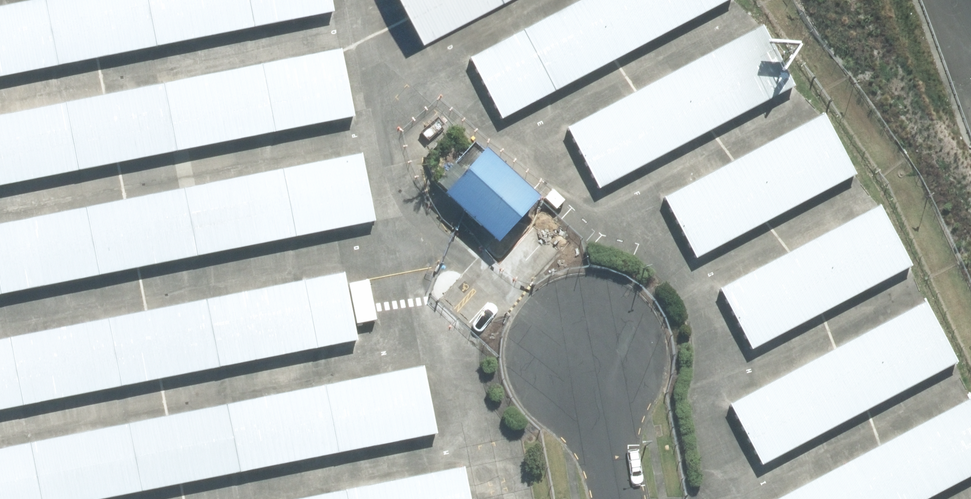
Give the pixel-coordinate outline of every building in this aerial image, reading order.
[(0,15),(0,85),(338,25),(333,0),(82,0),(0,15)] [(432,49),(524,0),(406,0),(432,49)] [(474,69),(508,131),(731,10),(726,0),(601,0),(474,69)] [(763,37),(570,139),(605,204),(798,102),(763,37)] [(0,125),(0,197),(360,125),(346,56),(0,125)] [(829,127),(663,211),(695,273),(861,190),(829,127)] [(532,197),(478,151),(438,198),(463,219),(491,244),(532,197)] [(383,230),(368,159),(0,233),(0,307),(383,230)] [(879,213),(717,299),(749,359),(911,273),(879,213)] [(0,347),(0,419),(358,348),(344,279),(0,347)] [(958,366),(928,308),(732,406),(761,465),(958,366)] [(0,462),(0,498),(144,498),(443,442),(432,380),(0,462)] [(807,498),(967,498),(970,497),(970,418),(807,498)] [(467,471),(323,498),(472,498),(467,471)]
